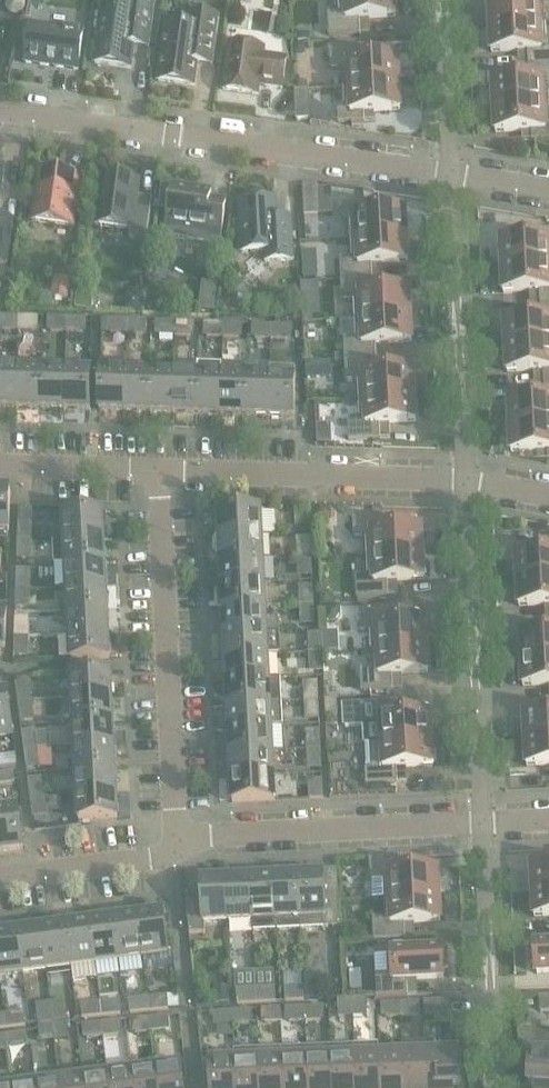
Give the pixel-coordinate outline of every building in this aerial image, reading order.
[(131,69),(135,45),(150,47),(156,0),(128,0),(127,7),(104,3),(96,64),(131,69)] [(360,20),(397,18),(396,0),(340,0),(341,13),(328,14),(329,36),(361,35),(360,20)] [(545,6),(548,6),(548,0),(526,0),(490,2),(491,28),(546,25),(545,6)] [(220,18),(191,14),(189,27),(167,24),(159,82),(194,86),(198,63),(213,65),(220,18)] [(79,70),(84,32),(31,25),(26,63),(79,70)] [(547,44),(546,25),(491,28),(492,53),(529,52),(529,66),(548,65),(548,43),(547,44)] [(310,32),(298,32),(298,41),(311,40),(310,32)] [(306,43),(296,44),(297,55),(306,55),(306,43)] [(287,59),(264,56),(265,49),(230,45),(224,90),(258,95),(260,84),(266,84),(266,86),(283,88),(287,59)] [(399,59),(362,61),(361,46),(330,48),(331,70),(344,70),(345,88),(400,85),(399,59)] [(529,66),(530,80),(493,82),(495,108),(548,105),(548,65),(529,66)] [(365,122),(365,112),(401,111),(400,85),(345,88),(345,106),(338,107),(339,123),(365,122)] [(309,90),(296,90),(297,120),(311,119),(309,90)] [(533,131),(533,141),(548,140),(548,105),(495,108),(496,133),(533,131)] [(81,178),(40,172),(33,221),(74,227),(81,178)] [(96,225),(131,230),(130,239),(147,241),(151,211),(136,209),(140,182),(103,177),(96,225)] [(221,245),(227,202),(211,200),(212,192),(172,186),(165,237),(221,245)] [(318,186),(304,187),(305,217),(319,216),(318,186)] [(243,252),(265,251),(265,262),(294,260),(292,218),(277,219),(276,201),(240,202),(243,252)] [(406,212),(370,213),(369,204),(343,205),(344,222),(351,222),(352,240),(408,237),(406,212)] [(7,265),(13,221),(0,219),(0,264),(7,265)] [(538,231),(538,240),(501,242),(503,268),(548,266),(548,230),(538,231)] [(372,265),(409,263),(408,237),(352,240),(353,259),(341,259),(342,281),(373,279),(372,265)] [(503,268),(504,293),(540,292),(541,306),(548,305),(548,266),(503,268)] [(54,297),(67,299),(70,281),(56,279),(54,297)] [(412,317),(410,292),(374,294),(373,279),(342,281),(343,302),(355,302),(356,320),(412,317)] [(149,290),(147,305),(160,306),(161,299),(157,292),(149,290)] [(77,295),(76,309),(90,310),(90,296),(77,295)] [(541,306),(542,320),(505,322),(507,348),(548,346),(548,305),(541,306)] [(20,317),(4,317),(3,331),(19,331),(20,317)] [(36,318),(20,317),(19,331),(35,332),(36,318)] [(377,359),(376,345),(413,343),(412,317),(356,320),(357,338),(344,339),(346,361),(377,359)] [(68,319),(52,318),(51,332),(67,333),(68,319)] [(84,319),(68,319),(67,333),(83,333),(84,319)] [(128,321),(112,320),(112,334),(128,335),(128,321)] [(128,335),(143,335),(144,321),(128,321),(128,335)] [(176,322),(160,322),(160,336),(175,336),(176,322)] [(175,336),(191,337),(192,323),(176,322),(175,336)] [(224,324),(208,323),(207,337),(223,338),(224,324)] [(223,338),(239,338),(240,324),(224,324),(223,338)] [(272,325),(256,325),(255,339),(271,339),(272,325)] [(271,339),(287,340),(288,326),(272,325),(271,339)] [(507,348),(508,373),(544,371),(545,386),(548,385),(548,346),(507,348)] [(378,373),(377,359),(346,361),(347,382),(359,381),(360,400),(415,397),(414,372),(378,373)] [(127,361),(102,361),(100,411),(125,412),(127,361)] [(127,373),(127,361),(125,412),(149,413),(150,373),(127,373)] [(198,375),(199,364),(175,363),(174,374),(173,413),(197,414),(198,375)] [(319,363),(307,363),(307,378),(320,378),(319,363)] [(198,375),(197,414),(221,415),(223,376),(223,365),(199,364),(198,375)] [(0,369),(0,408),(17,408),(18,369),(0,369)] [(43,370),(18,369),(17,408),(41,409),(43,370)] [(67,371),(43,370),(41,409),(65,410),(67,371)] [(90,411),(92,372),(67,371),(65,410),(90,411)] [(174,374),(150,373),(149,413),(173,413),(174,374)] [(247,376),(223,376),(221,415),(245,416),(247,376)] [(271,377),(247,376),(245,416),(270,416),(271,377)] [(295,417),(296,378),(271,377),(270,416),(295,417)] [(545,386),(546,400),(509,402),(511,427),(548,426),(548,385),(545,386)] [(349,442),(381,440),(380,425),(417,423),(415,397),(360,400),(361,418),(348,419),(349,442)] [(511,427),(512,453),(548,451),(548,461),(548,426),(511,427)] [(0,490),(0,532),(10,532),(11,491),(0,490)] [(319,507),(318,518),(329,519),(330,508),(319,507)] [(296,509),(296,524),(310,524),(310,508),(296,509)] [(262,536),(261,510),(219,512),(219,523),(217,523),(217,538),(262,536)] [(104,538),(103,512),(64,514),(65,540),(104,538)] [(423,555),(422,529),(385,531),(385,516),(354,517),(355,540),(367,539),(368,558),(423,555)] [(33,540),(33,526),(19,525),(19,539),(33,540)] [(264,559),(262,536),(217,538),(218,552),(221,552),(221,562),(264,559)] [(65,540),(54,540),(55,564),(66,564),(105,562),(104,538),(65,540)] [(33,540),(19,539),(18,553),(32,554),(33,540)] [(312,557),(311,541),(297,542),(298,558),(312,557)] [(517,556),(518,582),(548,580),(548,554),(517,556)] [(425,580),(423,555),(368,558),(369,576),(356,577),(357,599),(389,598),(388,582),(425,580)] [(299,574),(313,573),(312,557),(298,558),(299,574)] [(265,583),(264,559),(221,562),(222,571),(219,571),(220,586),(265,583)] [(107,586),(105,562),(66,564),(67,588),(107,586)] [(31,589),(31,574),(17,573),(17,589),(31,589)] [(518,582),(519,607),(548,606),(548,580),(518,582)] [(266,607),(265,583),(220,586),(220,600),(223,600),(223,610),(266,607)] [(108,610),(107,586),(67,588),(69,612),(108,610)] [(31,589),(17,589),(16,605),(30,605),(31,589)] [(314,605),(314,589),(300,590),(300,606),(314,605)] [(326,592),(321,592),(321,606),(334,605),(334,597),(326,592)] [(301,622),(315,621),(314,605),(300,606),(301,622)] [(267,631),(266,607),(223,610),(224,619),(221,619),(222,634),(267,631)] [(340,607),(326,608),(327,622),(334,622),(341,614),(340,607)] [(427,622),(390,624),(389,609),(358,610),(359,633),(372,632),(373,651),(428,648),(427,622)] [(109,634),(108,610),(69,612),(70,636),(109,634)] [(29,637),(30,622),(16,621),(15,637),(29,637)] [(268,655),(267,631),(222,634),(223,648),(225,648),(226,658),(268,655)] [(71,661),(110,659),(109,634),(70,636),(71,661)] [(521,636),(522,662),(548,660),(548,635),(521,636)] [(29,637),(15,637),(15,653),(29,653),(29,637)] [(324,652),(323,637),(309,637),(310,653),(324,652)] [(429,674),(428,648),(373,651),(374,669),(361,670),(362,692),(393,691),(393,675),(429,674)] [(310,653),(311,669),(325,668),(324,652),(310,653)] [(270,679),(268,655),(226,658),(226,667),(224,667),(224,682),(270,679)] [(522,662),(523,687),(548,686),(548,660),(522,662)] [(112,698),(111,672),(72,674),(73,700),(112,698)] [(281,679),(270,679),(224,682),(225,696),(228,696),(228,706),(282,703),(281,679)] [(319,701),(318,685),(304,686),(305,702),(319,701)] [(32,702),(30,686),(16,688),(18,703),(32,702)] [(13,735),(8,693),(0,694),(0,736),(13,735)] [(113,722),(112,698),(73,700),(74,723),(113,722)] [(338,699),(326,700),(327,718),(339,718),(338,699)] [(305,702),(306,718),(320,717),(319,701),(305,702)] [(18,703),(21,719),(34,717),(32,702),(18,703)] [(364,703),(345,704),(346,726),(365,725),(366,744),(433,741),(431,716),(398,717),(397,702),(364,703)] [(229,716),(226,716),(227,730),(272,728),(283,727),(282,703),(228,706),(229,716)] [(525,716),(526,741),(548,740),(548,715),(525,716)] [(115,745),(113,722),(74,723),(75,747),(115,745)] [(273,752),(272,728),(227,730),(228,745),(230,745),(231,754),(273,752)] [(39,749),(37,733),(23,735),(25,751),(39,749)] [(321,749),(321,734),(307,734),(307,750),(321,749)] [(526,741),(527,767),(548,766),(548,740),(526,741)] [(433,741),(366,744),(367,769),(366,769),(367,785),(398,784),(397,769),(434,767),(433,741)] [(116,769),(115,745),(75,747),(77,771),(116,769)] [(25,751),(27,767),(41,765),(39,749),(25,751)] [(307,750),(308,766),(322,765),(321,749),(307,750)] [(274,776),(273,752),(231,754),(231,764),(228,764),(229,779),(274,776)] [(117,793),(116,769),(77,771),(78,795),(117,793)] [(15,783),(14,772),(0,774),(0,785),(15,783)] [(276,801),(274,776),(229,779),(230,793),(233,793),(233,803),(276,801)] [(45,797),(43,781),(29,783),(31,799),(45,797)] [(324,799),(323,783),(309,784),(310,800),(324,799)] [(78,795),(79,821),(118,819),(117,793),(78,795)] [(31,799),(33,815),(47,813),(45,797),(31,799)] [(24,850),(19,809),(0,812),(0,854),(24,850)] [(402,873),(402,858),(370,859),(371,881),(384,881),(385,899),(440,897),(439,871),(402,873)] [(532,867),(533,892),(548,891),(548,866),(532,867)] [(302,929),(342,927),(340,895),(325,896),(324,872),(308,873),(308,875),(299,876),(302,929)] [(278,930),(275,874),(260,875),(260,878),(251,878),(253,921),(254,931),(278,930)] [(299,876),(290,876),(289,874),(275,874),(278,930),(302,929),(299,876)] [(251,878),(242,879),(242,876),(227,877),(229,922),(253,921),(251,878)] [(229,922),(227,877),(212,877),(212,880),(202,881),(203,902),(186,903),(190,935),(206,934),(205,923),(229,922)] [(533,892),(535,918),(548,917),(548,891),(533,892)] [(442,922),(440,897),(385,899),(386,918),(373,919),(374,941),(406,939),(405,924),(442,922)] [(169,955),(163,913),(153,914),(152,912),(138,913),(144,959),(169,955)] [(144,959),(138,913),(123,915),(124,918),(114,919),(120,962),(144,959)] [(114,919),(105,920),(105,918),(90,920),(96,965),(120,962),(114,919)] [(96,965),(90,920),(76,921),(76,924),(66,925),(72,968),(96,965)] [(66,925),(57,927),(56,924),(42,926),(48,971),(72,968),(66,925)] [(48,971),(42,926),(27,928),(28,930),(18,932),(24,974),(48,971)] [(9,933),(9,930),(0,931),(0,977),(24,974),(18,932),(9,933)] [(548,974),(548,944),(531,945),(532,965),(537,964),(537,975),(548,974)] [(444,979),(444,969),(449,969),(448,950),(427,951),(427,954),(388,955),(389,975),(376,975),(377,998),(409,996),(408,981),(444,979)] [(313,986),(304,987),(305,1001),(320,1000),(319,992),(313,986)] [(229,987),(215,988),(216,1004),(230,1003),(229,987)] [(289,988),(290,1002),(305,1001),(304,987),(289,988)] [(257,1004),(273,1003),(273,989),(257,990),(257,1004)] [(257,1004),(257,990),(241,991),(241,1005),(257,1004)] [(167,1010),(165,996),(149,998),(151,1012),(167,1010)] [(540,997),(541,1012),(548,1012),(548,996),(540,997)] [(151,1012),(149,998),(133,1000),(135,1013),(151,1012)] [(368,1013),(367,998),(352,999),(353,1014),(368,1013)] [(353,1014),(352,999),(338,999),(338,1015),(353,1014)] [(426,1017),(452,1016),(451,1000),(425,1002),(426,1017)] [(103,1017),(119,1015),(117,1001),(101,1003),(103,1017)] [(103,1017),(101,1003),(86,1004),(87,1018),(103,1017)] [(418,1017),(417,1003),(401,1004),(402,1018),(418,1017)] [(402,1018),(401,1004),(385,1005),(386,1018),(402,1018)] [(68,1021),(66,1005),(51,1006),(53,1022),(68,1021)] [(53,1022),(51,1006),(37,1008),(39,1024),(53,1022)] [(322,1021),(321,1007),(305,1008),(306,1022),(322,1021)] [(306,1022),(305,1008),(289,1008),(290,1022),(306,1022)] [(282,1023),(281,1009),(266,1009),(266,1023),(282,1023)] [(250,1025),(249,1011),(233,1012),(234,1026),(250,1025)] [(234,1026),(233,1012),(217,1013),(218,1027),(234,1026)] [(7,1029),(23,1027),(21,1013),(5,1015),(7,1029)] [(167,1031),(166,1017),(150,1019),(151,1033),(167,1031)] [(151,1033),(150,1019),(134,1020),(136,1034),(151,1033)] [(69,1036),(68,1021),(53,1022),(55,1038),(69,1036)] [(55,1038),(53,1022),(39,1024),(40,1039),(55,1038)] [(120,1036),(118,1022),(102,1023),(104,1037),(120,1036)] [(104,1037),(102,1023),(87,1025),(88,1039),(104,1037)] [(24,1047),(22,1033),(7,1035),(9,1049),(24,1047)] [(7,1035),(0,1036),(0,1050),(9,1049),(7,1035)] [(379,1056),(379,1045),(355,1046),(355,1057),(357,1087),(381,1087),(379,1056)] [(355,1046),(331,1047),(333,1087),(357,1087),(355,1057),(355,1046)] [(331,1047),(307,1048),(309,1087),(333,1087),(331,1047)] [(307,1048),(284,1049),(285,1087),(309,1087),(307,1048)] [(284,1049),(259,1050),(260,1087),(285,1087),(284,1049)] [(259,1050),(235,1051),(235,1061),(236,1087),(260,1087),(259,1050)] [(454,1087),(460,1087),(462,1087),(460,1052),(427,1054),(429,1087),(454,1087)] [(531,1052),(529,1087),(531,1087),(537,1087),(548,1087),(548,1053),(531,1052)] [(427,1054),(403,1055),(405,1087),(429,1087),(427,1054)] [(403,1055),(379,1056),(381,1087),(405,1087),(403,1055)] [(180,1061),(155,1064),(159,1087),(184,1087),(180,1061)] [(235,1061),(211,1062),(212,1087),(236,1087),(235,1061)] [(155,1064),(155,1069),(132,1072),(134,1087),(159,1087),(155,1064)] [(132,1072),(108,1075),(110,1087),(134,1087),(132,1072)] [(108,1075),(85,1078),(86,1087),(110,1087),(108,1075)] [(60,1076),(36,1079),(38,1087),(62,1087),(60,1076)] [(62,1081),(61,1076),(60,1076),(62,1087),(86,1087),(85,1078),(62,1081)] [(13,1079),(0,1080),(0,1087),(13,1087),(14,1087),(13,1079)] [(36,1079),(36,1080),(36,1085),(14,1087),(13,1087),(38,1087),(36,1079)]
